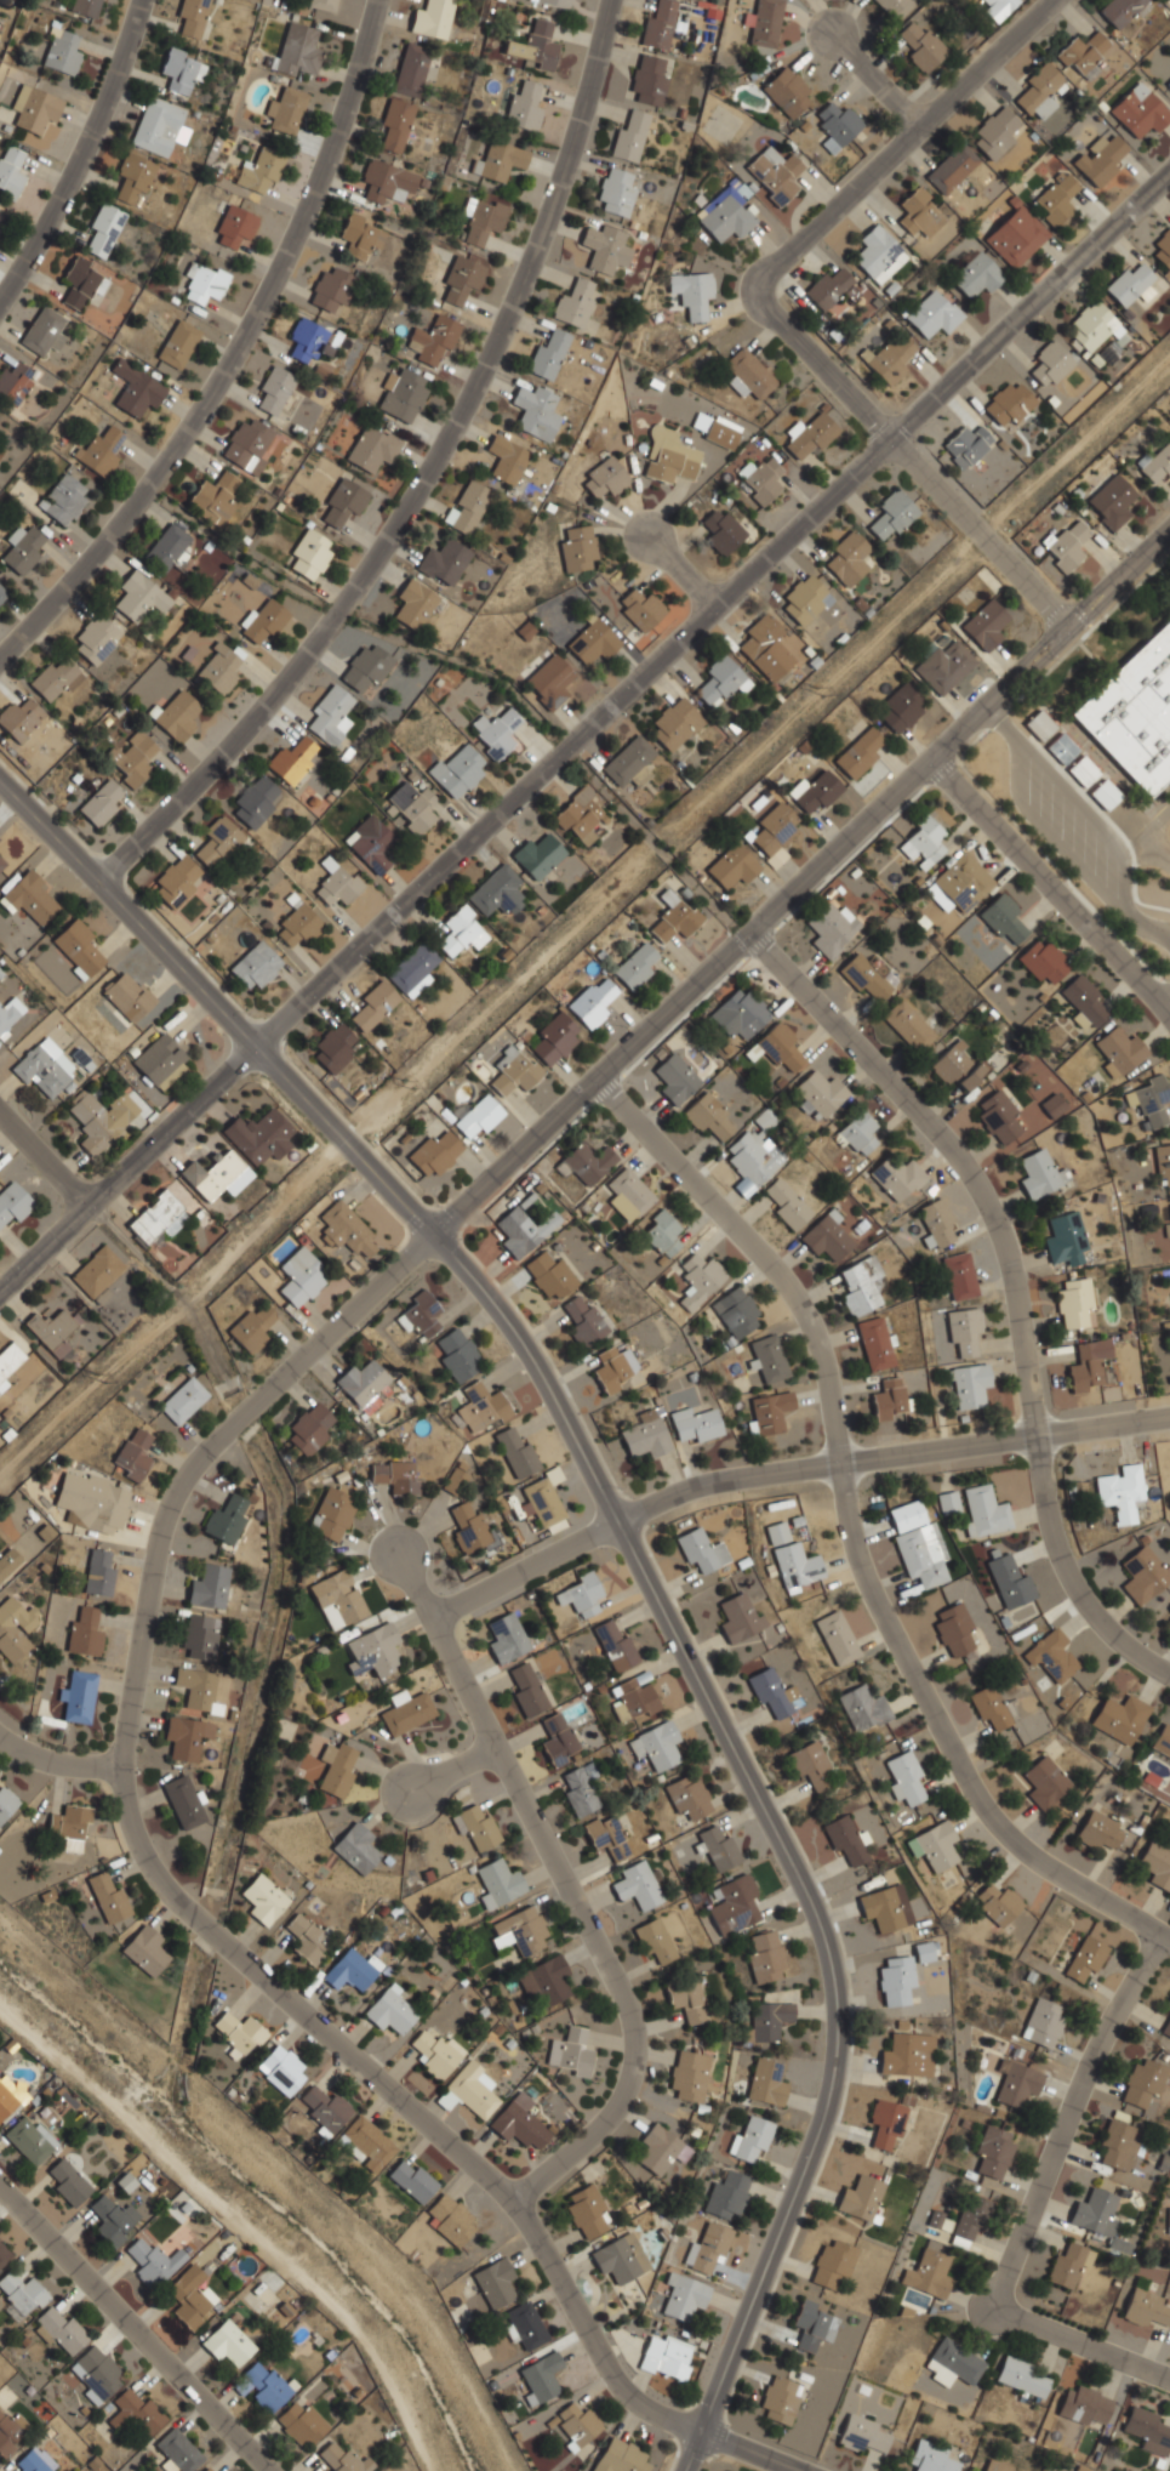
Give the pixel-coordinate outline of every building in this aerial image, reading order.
[(95,18),(100,0),(72,0),(69,11),(95,18)] [(175,34),(202,39),(208,0),(180,0),(175,34)] [(335,12),(337,0),(310,0),(308,7),(335,12)] [(453,0),(429,0),(428,6),(415,4),(410,33),(446,39),(453,0)] [(571,0),(536,0),(536,2),(570,8),(571,0)] [(667,50),(677,0),(650,0),(640,45),(667,50)] [(783,0),(758,0),(755,15),(746,12),(743,24),(752,25),(749,45),(776,49),(783,0)] [(912,0),(873,0),(895,22),(914,2),(912,0)] [(1017,2),(1015,0),(984,0),(977,6),(994,24),(1017,2)] [(1117,32),(1151,0),(1108,0),(1097,11),(1117,32)] [(924,74),(952,49),(918,13),(896,34),(907,46),(902,51),(924,74)] [(553,68),(559,40),(549,38),(553,22),(532,17),(526,44),(506,39),(502,56),(553,68)] [(323,46),(312,44),(316,28),(286,19),(273,69),(297,75),(299,67),(316,72),(323,46)] [(72,47),(76,34),(55,27),(41,64),(73,76),(82,51),(72,47)] [(1075,34),(1055,53),(1079,79),(1113,46),(1096,29),(1083,41),(1075,34)] [(430,47),(405,41),(392,91),(418,97),(430,47)] [(198,86),(207,59),(169,46),(159,73),(170,76),(166,87),(186,95),(190,84),(198,86)] [(637,52),(627,98),(662,106),(669,69),(668,69),(670,59),(637,52)] [(1049,95),(1066,78),(1046,59),(1009,96),(1037,124),(1057,103),(1049,95)] [(760,89),(791,119),(816,95),(784,63),(760,89)] [(1162,79),(1169,87),(1169,70),(1162,79)] [(537,132),(543,99),(535,98),(538,82),(514,78),(504,126),(537,132)] [(1138,79),(1108,110),(1135,137),(1146,127),(1154,136),(1169,120),(1169,110),(1138,79)] [(64,98),(21,81),(10,109),(19,113),(15,125),(36,135),(41,124),(52,127),(64,98)] [(296,136),(308,92),(284,86),(280,99),(269,97),(264,114),(273,116),(269,129),(296,136)] [(130,143),(166,158),(186,108),(149,93),(130,143)] [(400,153),(415,104),(389,96),(375,146),(400,153)] [(832,154),(864,124),(845,104),(838,112),(828,102),(812,118),(831,136),(822,144),(832,154)] [(970,140),(992,163),(1027,129),(1003,103),(974,131),(976,133),(970,140)] [(610,156),(637,163),(650,112),(630,107),(628,119),(620,116),(610,156)] [(1107,142),(1101,135),(1072,163),(1097,189),(1135,152),(1117,132),(1107,142)] [(507,182),(509,170),(523,173),(529,149),(490,140),(485,163),(474,160),(470,173),(507,182)] [(923,176),(942,197),(981,161),(961,141),(923,176)] [(1,142),(0,145),(0,194),(16,200),(27,172),(18,169),(24,150),(1,142)] [(743,170),(781,206),(801,184),(794,177),(805,166),(791,152),(783,159),(767,144),(743,170)] [(284,154),(261,146),(255,163),(242,158),(234,183),(269,197),(284,154)] [(116,199),(138,207),(156,163),(126,150),(116,173),(125,177),(116,199)] [(358,195),(384,204),(388,195),(409,201),(418,173),(370,158),(358,195)] [(628,216),(635,187),(627,184),(630,171),(606,165),(594,206),(628,216)] [(1080,186),(1063,169),(1029,204),(1054,228),(1073,209),(1066,200),(1080,186)] [(940,205),(919,183),(897,204),(906,212),(897,221),(913,237),(920,229),(928,237),(944,221),(934,211),(940,205)] [(759,220),(727,187),(695,218),(718,243),(727,233),(736,241),(759,220)] [(481,246),(485,233),(498,237),(509,201),(478,193),(475,203),(470,200),(460,240),(481,246)] [(104,258),(125,211),(101,200),(80,247),(104,258)] [(249,243),(259,216),(227,203),(211,240),(233,249),(238,238),(249,243)] [(1051,235),(1021,203),(982,239),(1012,271),(1051,235)] [(339,237),(350,240),(346,255),(364,261),(369,246),(379,250),(386,232),(372,228),(377,213),(350,205),(339,237)] [(852,261),(877,285),(908,255),(875,222),(855,243),(863,251),(852,261)] [(584,269),(610,275),(613,264),(627,268),(632,246),(623,245),(627,229),(603,223),(601,230),(584,226),(581,244),(589,245),(584,269)] [(1152,256),(1169,273),(1169,226),(1153,243),(1159,249),(1152,256)] [(951,280),(966,297),(977,287),(986,296),(1006,277),(975,244),(959,258),(965,264),(951,280)] [(478,290),(486,266),(453,254),(438,301),(460,308),(467,285),(478,290)] [(78,311),(90,290),(98,295),(110,274),(75,255),(62,279),(72,284),(62,301),(78,311)] [(207,294),(218,300),(230,274),(194,257),(181,284),(189,287),(184,297),(201,304),(207,294)] [(354,275),(324,262),(307,302),(336,315),(354,275)] [(1103,289),(1123,308),(1134,297),(1143,307),(1157,294),(1148,285),(1157,277),(1141,262),(1134,271),(1128,264),(1103,289)] [(827,269),(803,291),(822,313),(843,294),(849,300),(861,287),(841,267),(833,275),(827,269)] [(713,297),(713,273),(668,273),(668,296),(684,296),(684,321),(704,320),(704,297),(713,297)] [(582,329),(599,284),(578,275),(570,297),(559,292),(549,317),(582,329)] [(934,328),(943,337),(965,314),(936,285),(904,317),(924,337),(934,328)] [(1092,354),(1122,325),(1094,297),(1065,326),(1092,354)] [(18,342),(41,357),(65,318),(42,303),(18,342)] [(407,343),(418,348),(413,358),(441,370),(461,323),(434,312),(424,334),(412,329),(407,343)] [(290,355),(309,365),(315,353),(325,358),(336,334),(298,315),(286,340),(295,345),(290,355)] [(178,371),(202,332),(178,317),(154,355),(178,371)] [(571,334),(546,323),(526,371),(552,381),(571,334)] [(888,387),(908,369),(901,360),(915,346),(903,332),(874,357),(866,348),(858,354),(888,387)] [(1045,394),(1077,363),(1052,337),(1032,358),(1039,364),(1027,376),(1045,394)] [(725,380),(741,398),(749,389),(759,399),(777,382),(742,345),(723,361),(732,372),(725,380)] [(167,387),(119,355),(108,372),(125,383),(113,404),(135,417),(143,405),(152,411),(167,387)] [(2,365),(0,368),(0,398),(13,408),(38,375),(18,360),(11,371),(2,365)] [(250,404),(274,417),(297,377),(273,364),(250,404)] [(373,408),(411,426),(432,381),(401,366),(398,376),(389,372),(373,408)] [(1016,426),(1039,403),(1011,376),(981,406),(999,426),(1009,417),(1016,426)] [(513,428),(550,442),(560,412),(552,409),(558,393),(533,385),(531,392),(516,388),(512,400),(521,404),(513,428)] [(840,429),(818,406),(788,435),(792,439),(786,445),(804,465),(840,429)] [(727,452),(740,434),(702,409),(690,427),(727,452)] [(250,476),(276,434),(245,414),(218,454),(250,476)] [(344,460),(370,474),(378,460),(388,466),(403,440),(366,420),(344,460)] [(122,450),(116,445),(124,433),(110,425),(102,438),(90,431),(73,459),(104,478),(122,450)] [(978,425),(971,433),(961,425),(940,446),(965,471),(994,440),(978,425)] [(512,488),(531,452),(495,432),(485,448),(498,455),(487,474),(512,488)] [(1160,474),(1166,480),(1169,477),(1169,435),(1136,466),(1151,483),(1160,474)] [(643,476),(673,484),(674,474),(694,479),(701,449),(661,439),(658,446),(651,444),(643,476)] [(604,461),(580,479),(594,497),(605,490),(610,496),(630,480),(610,452),(603,459),(604,461)] [(782,469),(770,457),(759,467),(750,459),(732,477),(763,507),(782,486),(774,478),(782,469)] [(36,505),(64,528),(87,500),(79,494),(86,485),(67,469),(36,505)] [(244,482),(223,469),(215,483),(204,477),(186,507),(218,526),(244,482)] [(1112,534),(1135,512),(1125,502),(1138,490),(1119,469),(1083,503),(1112,534)] [(344,514),(353,520),(370,493),(342,476),(316,516),(337,528),(344,514)] [(469,536),(493,489),(467,476),(443,523),(469,536)] [(883,543),(918,511),(896,488),(878,505),(884,512),(868,528),(883,543)] [(747,533),(719,505),(702,520),(712,530),(703,537),(723,557),(747,533)] [(1088,552),(1080,543),(1091,533),(1074,516),(1040,547),(1065,574),(1088,552)] [(192,537),(167,520),(142,558),(166,575),(192,537)] [(47,540),(29,524),(24,531),(18,525),(6,540),(13,545),(0,560),(24,581),(46,556),(39,548),(47,540)] [(593,524),(558,528),(563,571),(598,568),(593,524)] [(286,569),(318,581),(333,539),(302,526),(286,569)] [(861,558),(871,548),(852,530),(821,563),(847,590),(869,566),(861,558)] [(473,551),(449,536),(441,548),(429,542),(415,569),(450,590),(473,551)] [(115,590),(124,597),(115,609),(136,625),(150,607),(161,615),(175,598),(133,566),(115,590)] [(834,598),(809,571),(776,602),(803,628),(834,598)] [(421,636),(444,597),(409,576),(394,600),(403,605),(394,620),(421,636)] [(8,593),(0,585),(0,602),(8,593)] [(640,596),(632,587),(615,605),(643,633),(667,609),(647,590),(640,596)] [(236,620),(252,645),(290,621),(273,597),(236,620)] [(987,654),(1006,634),(998,626),(1009,615),(989,597),(960,626),(987,654)] [(74,653),(96,667),(114,642),(112,639),(120,628),(96,610),(76,637),(82,640),(74,653)] [(784,632),(764,611),(742,633),(748,639),(738,649),(772,682),(794,659),(776,640),(784,632)] [(603,657),(621,645),(599,616),(564,642),(583,667),(600,655),(603,657)] [(1147,797),(1169,776),(1169,617),(1068,711),(1147,797)] [(786,629),(776,640),(797,658),(807,647),(786,629)] [(978,662),(955,638),(944,649),(938,642),(909,670),(938,700),(978,662)] [(234,667),(241,657),(221,639),(193,672),(221,698),(241,673),(234,667)] [(395,660),(375,644),(369,651),(361,645),(337,676),(358,693),(366,681),(373,687),(395,660)] [(573,673),(548,644),(515,673),(550,712),(570,694),(561,684),(573,673)] [(696,693),(712,711),(748,679),(724,651),(704,668),(712,678),(696,693)] [(27,683),(44,701),(62,687),(67,693),(85,677),(69,660),(61,667),(53,659),(27,683)] [(889,710),(880,718),(898,736),(923,712),(913,704),(921,695),(906,679),(883,701),(889,710)] [(308,714),(314,719),(307,729),(333,747),(349,725),(341,718),(355,698),(332,682),(308,714)] [(195,711),(201,705),(181,684),(149,717),(178,745),(204,719),(195,711)] [(658,727),(651,734),(672,755),(706,719),(679,694),(652,721),(658,727)] [(12,699),(0,711),(0,728),(18,746),(48,716),(30,698),(21,707),(12,699)] [(472,739),(495,763),(519,740),(510,730),(521,721),(507,705),(489,723),(480,713),(470,723),(479,731),(472,739)] [(1043,742),(1058,725),(1039,707),(1023,724),(1043,742)] [(852,781),(890,744),(869,724),(833,761),(852,781)] [(147,761),(158,748),(137,728),(104,761),(132,790),(154,768),(147,761)] [(1085,788),(1102,773),(1061,730),(1044,746),(1085,788)] [(656,752),(637,733),(600,769),(620,787),(628,779),(637,787),(652,772),(644,763),(656,752)] [(291,787),(315,761),(308,755),(316,745),(304,735),(290,752),(280,745),(264,764),(291,787)] [(46,756),(62,745),(56,736),(41,747),(46,756)] [(490,768),(462,739),(427,772),(453,802),(490,768)] [(815,819),(843,785),(822,768),(815,776),(807,770),(787,795),(815,819)] [(279,790),(261,773),(227,808),(251,831),(278,804),(270,798),(279,790)] [(96,829),(120,805),(112,797),(120,790),(108,778),(76,809),(96,829)] [(1120,796),(1103,779),(1089,793),(1107,810),(1120,796)] [(415,838),(436,819),(428,808),(436,799),(421,782),(412,790),(405,781),(382,801),(415,838)] [(595,795),(583,784),(550,816),(583,849),(603,830),(594,821),(601,814),(589,802),(595,795)] [(758,832),(750,839),(770,859),(799,830),(792,822),(797,816),(780,799),(753,827),(758,832)] [(342,841),(377,877),(395,859),(386,850),(398,838),(371,812),(342,841)] [(211,871),(245,836),(221,813),(202,831),(210,838),(194,854),(211,871)] [(936,842),(946,832),(925,813),(895,844),(924,872),(944,849),(936,842)] [(509,855),(536,882),(567,852),(548,833),(538,843),(530,835),(509,855)] [(734,877),(742,886),(763,866),(736,839),(706,870),(724,888),(734,877)] [(788,859),(783,848),(767,856),(772,866),(788,859)] [(993,882),(963,849),(921,888),(944,912),(953,903),(961,912),(993,882)] [(201,870),(183,850),(154,878),(161,886),(154,892),(173,912),(199,887),(192,879),(201,870)] [(344,905),(364,886),(331,853),(320,862),(329,872),(312,889),(329,905),(337,896),(344,905)] [(466,896),(485,917),(495,909),(506,919),(524,903),(514,892),(523,884),(502,861),(466,896)] [(1,894),(36,929),(63,904),(28,867),(1,894)] [(662,943),(674,933),(681,940),(702,921),(669,887),(658,896),(669,907),(647,927),(662,943)] [(977,915),(1011,949),(1027,933),(1011,916),(1020,907),(1001,890),(977,915)] [(829,961),(863,926),(831,895),(806,921),(817,932),(809,940),(829,961)] [(292,950),(323,926),(303,900),(273,926),(292,950)] [(445,957),(486,940),(472,904),(441,916),(450,935),(438,940),(445,957)] [(48,940),(84,980),(110,957),(75,917),(48,940)] [(1054,984),(1072,967),(1041,934),(1016,958),(1038,981),(1045,975),(1054,984)] [(228,969),(253,995),(285,963),(259,938),(228,969)] [(409,1000),(434,977),(427,968),(439,957),(422,939),(384,973),(409,1000)] [(612,969),(629,991),(657,968),(654,964),(660,960),(645,941),(612,969)] [(873,1006),(896,984),(860,947),(838,970),(873,1006)] [(108,1009),(127,1029),(156,998),(124,968),(101,991),(113,1003),(108,1009)] [(1058,991),(1078,1010),(1069,1018),(1081,1031),(1089,1024),(1092,1027),(1108,1013),(1092,997),(1097,991),(1078,972),(1058,991)] [(622,996),(603,974),(566,1006),(587,1027),(622,996)] [(364,1034),(400,998),(381,978),(344,1014),(364,1034)] [(738,1030),(746,1040),(772,1015),(743,983),(708,1014),(730,1038),(738,1030)] [(0,1002),(0,1039),(28,1010),(12,995),(2,1004),(0,1002)] [(880,1017),(917,1054),(937,1034),(901,997),(880,1017)] [(578,1029),(560,1009),(535,1034),(542,1041),(532,1051),(550,1070),(577,1043),(571,1037),(578,1029)] [(749,1063),(761,1051),(775,1064),(778,1060),(791,1072),(805,1058),(789,1042),(794,1037),(776,1019),(741,1054),(749,1063)] [(356,1038),(339,1020),(308,1052),(331,1075),(354,1053),(348,1047),(356,1038)] [(1123,1036),(1114,1025),(1092,1042),(1119,1077),(1151,1053),(1131,1029),(1123,1036)] [(193,1061),(162,1030),(130,1063),(160,1093),(193,1061)] [(61,1052),(45,1035),(8,1069),(25,1087),(33,1078),(51,1098),(70,1080),(52,1059),(61,1052)] [(929,1066),(946,1083),(975,1054),(958,1037),(929,1066)] [(513,1088),(520,1095),(544,1074),(514,1042),(491,1064),(500,1072),(489,1083),(503,1098),(513,1088)] [(675,1108),(702,1080),(672,1049),(654,1069),(663,1078),(655,1088),(675,1108)] [(987,1071),(977,1061),(955,1083),(965,1093),(987,1071)] [(828,1072),(821,1080),(811,1070),(795,1086),(804,1095),(797,1103),(818,1123),(849,1093),(828,1072)] [(1160,1072),(1146,1077),(1147,1083),(1122,1093),(1126,1105),(1136,1101),(1140,1114),(1143,1111),(1149,1128),(1168,1121),(1160,1103),(1169,1099),(1160,1072)] [(1021,1114),(999,1087),(971,1111),(1003,1148),(1022,1131),(1014,1121),(1021,1114)] [(143,1109),(125,1088),(103,1109),(85,1089),(64,1109),(87,1133),(76,1143),(91,1158),(143,1109)] [(723,1140),(740,1123),(706,1089),(680,1114),(701,1134),(709,1126),(723,1140)] [(1039,1104),(1052,1120),(1069,1106),(1056,1089),(1039,1104)] [(469,1143),(503,1110),(484,1092),(451,1123),(469,1143)] [(292,1132),(269,1105),(247,1123),(239,1114),(219,1129),(252,1167),(263,1157),(270,1165),(291,1145),(285,1138),(292,1132)] [(720,1151),(741,1173),(730,1183),(743,1199),(787,1160),(765,1134),(778,1121),(767,1109),(720,1151)] [(832,1135),(858,1161),(877,1143),(869,1134),(878,1126),(860,1109),(832,1135)] [(406,1157),(430,1182),(466,1148),(447,1131),(438,1140),(430,1133),(406,1157)] [(588,1188),(618,1157),(604,1144),(594,1154),(581,1140),(555,1166),(565,1175),(570,1169),(588,1188)] [(1155,1143),(1157,1185),(1169,1185),(1169,1143),(1155,1143)] [(230,1196),(253,1174),(228,1146),(204,1168),(194,1157),(177,1172),(206,1203),(223,1188),(230,1196)] [(1072,1183),(1065,1166),(1052,1171),(1044,1148),(1020,1157),(1026,1171),(1017,1174),(1028,1201),(1072,1183)] [(867,1172),(895,1203),(926,1175),(908,1157),(901,1163),(890,1151),(867,1172)] [(657,1197),(624,1165),(605,1183),(615,1194),(606,1201),(629,1224),(657,1197)] [(815,1213),(778,1175),(758,1195),(794,1232),(815,1213)] [(8,1215),(16,1223),(35,1205),(13,1179),(0,1191),(0,1223),(8,1215)] [(169,1236),(189,1215),(165,1188),(125,1224),(144,1245),(162,1229),(169,1236)] [(943,1196),(918,1207),(929,1235),(923,1237),(929,1251),(960,1237),(943,1196)] [(320,1231),(336,1248),(344,1240),(363,1259),(377,1246),(370,1239),(375,1235),(338,1197),(320,1214),(329,1223),(320,1231)] [(514,1260),(563,1223),(553,1211),(533,1225),(516,1205),(495,1222),(504,1235),(498,1240),(514,1260)] [(840,1226),(845,1223),(832,1207),(798,1237),(818,1260),(827,1252),(835,1262),(855,1245),(840,1226)] [(1048,1217),(1051,1231),(1041,1234),(1050,1263),(1065,1259),(1067,1269),(1094,1262),(1079,1208),(1048,1217)] [(641,1247),(673,1254),(677,1241),(678,1241),(683,1218),(649,1211),(641,1247)] [(104,1287),(126,1266),(103,1243),(69,1276),(99,1308),(113,1296),(104,1287)] [(296,1310),(331,1277),(299,1245),(275,1268),(286,1279),(275,1288),(296,1310)] [(942,1258),(952,1302),(980,1296),(969,1251),(942,1258)] [(563,1254),(548,1260),(544,1253),(524,1262),(538,1297),(554,1289),(557,1296),(576,1287),(563,1254)] [(690,1314),(729,1275),(709,1256),(701,1264),(691,1254),(679,1266),(689,1276),(680,1283),(689,1293),(679,1303),(690,1314)] [(840,1294),(850,1317),(883,1304),(872,1280),(881,1275),(873,1256),(838,1270),(847,1291),(840,1294)] [(1088,1327),(1086,1313),(1095,1313),(1091,1275),(1066,1277),(1067,1289),(1056,1291),(1060,1330),(1088,1327)] [(764,1320),(738,1283),(709,1304),(735,1340),(764,1320)] [(396,1313),(421,1343),(440,1327),(433,1316),(441,1310),(426,1289),(396,1313)] [(580,1349),(610,1331),(592,1300),(586,1304),(580,1294),(561,1304),(573,1325),(567,1328),(580,1349)] [(249,1355),(268,1337),(261,1330),(278,1314),(261,1297),(226,1332),(249,1355)] [(64,1338),(78,1326),(61,1305),(40,1322),(33,1313),(23,1321),(55,1361),(72,1346),(64,1338)] [(947,1311),(954,1360),(977,1356),(975,1332),(984,1331),(982,1306),(947,1311)] [(869,1373),(898,1365),(885,1315),(856,1322),(869,1373)] [(456,1384),(478,1370),(473,1362),(480,1357),(458,1325),(438,1339),(445,1350),(436,1355),(456,1384)] [(789,1376),(775,1333),(747,1342),(761,1385),(789,1376)] [(11,1380),(6,1376),(25,1356),(6,1336),(0,1342),(0,1391),(11,1380)] [(1071,1391),(1117,1384),(1109,1338),(1075,1343),(1078,1363),(1067,1365),(1071,1391)] [(627,1387),(623,1378),(632,1374),(616,1343),(597,1354),(601,1365),(592,1370),(605,1396),(627,1387)] [(389,1377),(372,1359),(360,1370),(353,1361),(332,1382),(366,1416),(383,1399),(375,1390),(389,1377)] [(981,1391),(992,1390),(989,1363),(943,1367),(944,1380),(954,1379),(958,1410),(982,1407),(981,1391)] [(158,1407),(177,1427),(210,1394),(190,1374),(158,1407)] [(903,1377),(881,1378),(883,1391),(872,1393),(874,1420),(908,1417),(903,1377)] [(476,1430),(510,1410),(495,1385),(486,1391),(478,1379),(455,1394),(476,1430)] [(792,1391),(752,1395),(754,1435),(784,1433),(782,1411),(793,1410),(792,1391)] [(281,1434),(306,1458),(331,1433),(325,1425),(333,1417),(315,1400),(281,1434)] [(637,1413),(641,1425),(620,1433),(628,1456),(644,1450),(647,1459),(672,1450),(657,1406),(637,1413)] [(677,1437),(689,1434),(691,1444),(723,1435),(715,1410),(695,1416),(691,1406),(669,1412),(677,1437)] [(154,1456),(145,1451),(154,1436),(133,1424),(108,1467),(138,1484),(154,1456)] [(526,1433),(515,1436),(513,1427),(497,1433),(512,1479),(538,1470),(526,1433)] [(392,1484),(390,1496),(417,1496),(417,1462),(371,1461),(371,1484),(392,1484)] [(1095,1477),(1099,1506),(1113,1504),(1116,1525),(1136,1523),(1133,1500),(1144,1499),(1140,1463),(1120,1465),(1121,1473),(1095,1477)] [(549,1485),(563,1478),(555,1464),(542,1471),(544,1475),(520,1488),(527,1501),(519,1504),(525,1515),(532,1511),(541,1527),(544,1526),(548,1533),(566,1524),(563,1516),(566,1514),(549,1485)] [(456,1498),(473,1479),(457,1465),(440,1485),(456,1498)] [(65,1508),(62,1520),(118,1537),(133,1487),(64,1467),(53,1505),(65,1508)] [(968,1538),(1013,1528),(1007,1502),(994,1504),(990,1483),(963,1488),(971,1521),(964,1522),(968,1538)] [(307,1530),(338,1543),(358,1498),(326,1485),(307,1530)] [(938,1493),(941,1515),(960,1512),(957,1490),(938,1493)] [(232,1547),(252,1503),(232,1493),(222,1513),(211,1508),(200,1532),(232,1547)] [(462,1554),(481,1544),(485,1549),(500,1543),(491,1525),(486,1527),(478,1511),(472,1514),(466,1499),(449,1508),(458,1528),(451,1532),(462,1554)] [(888,1509),(896,1533),(927,1522),(919,1499),(888,1509)] [(772,1545),(791,1540),(785,1520),(766,1526),(772,1545)] [(907,1579),(918,1576),(922,1589),(948,1581),(931,1524),(894,1535),(907,1579)] [(687,1564),(694,1560),(701,1574),(730,1561),(721,1541),(710,1546),(700,1526),(675,1537),(687,1564)] [(774,1548),(784,1590),(825,1579),(819,1554),(804,1558),(800,1541),(774,1548)] [(1169,1580),(1169,1574),(1146,1543),(1120,1563),(1131,1577),(1121,1585),(1137,1606),(1169,1580)] [(21,1559),(8,1545),(0,1554),(0,1580),(21,1559)] [(116,1553),(90,1548),(82,1594),(109,1598),(116,1553)] [(1036,1597),(1028,1574),(1019,1577),(1010,1552),(987,1560),(1005,1609),(1036,1597)] [(229,1566),(205,1562),(204,1576),(192,1575),(187,1604),(223,1609),(229,1566)] [(369,1615),(347,1567),(308,1584),(319,1609),(332,1602),(343,1627),(369,1615)] [(552,1589),(559,1606),(570,1600),(580,1621),(606,1609),(589,1572),(552,1589)] [(718,1603),(726,1620),(720,1623),(729,1644),(769,1626),(763,1613),(756,1617),(744,1591),(718,1603)] [(40,1618),(22,1598),(16,1602),(8,1595),(0,1603),(0,1654),(10,1664),(30,1645),(22,1635),(40,1618)] [(950,1658),(975,1648),(967,1630),(973,1628),(962,1601),(932,1613),(950,1658)] [(98,1657),(103,1632),(92,1629),(97,1607),(81,1605),(79,1617),(72,1616),(65,1651),(98,1657)] [(814,1620),(837,1666),(861,1654),(838,1609),(814,1620)] [(497,1664),(530,1649),(513,1610),(489,1622),(495,1634),(485,1639),(497,1664)] [(219,1617),(186,1612),(179,1656),(213,1661),(219,1617)] [(592,1627),(613,1674),(639,1662),(616,1615),(592,1627)] [(399,1667),(392,1651),(389,1645),(399,1641),(389,1621),(344,1641),(352,1658),(353,1659),(346,1663),(350,1675),(370,1667),(371,1666),(376,1678),(399,1667)] [(1079,1668),(1063,1646),(1068,1642),(1057,1627),(1021,1653),(1031,1666),(1039,1661),(1057,1684),(1079,1668)] [(525,1719),(550,1707),(527,1659),(502,1672),(525,1719)] [(747,1677),(759,1704),(766,1700),(775,1719),(804,1706),(793,1683),(782,1689),(771,1666),(747,1677)] [(216,1673),(175,1667),(170,1691),(183,1693),(181,1709),(221,1715),(222,1703),(211,1702),(216,1673)] [(90,1725),(97,1673),(73,1669),(70,1683),(61,1681),(57,1707),(64,1708),(62,1720),(90,1725)] [(611,1701),(618,1723),(658,1709),(646,1674),(613,1685),(617,1698),(611,1701)] [(838,1695),(856,1733),(892,1716),(882,1694),(872,1698),(864,1682),(838,1695)] [(986,1717),(994,1732),(1013,1723),(992,1683),(968,1695),(981,1720),(986,1717)] [(392,1709),(379,1714),(389,1736),(436,1716),(426,1692),(412,1697),(407,1687),(386,1697),(392,1709)] [(1122,1705),(1104,1696),(1090,1726),(1131,1746),(1151,1706),(1127,1694),(1122,1705)] [(540,1720),(548,1736),(540,1741),(553,1769),(582,1754),(561,1710),(540,1720)] [(195,1764),(199,1737),(211,1738),(213,1721),(167,1714),(162,1743),(173,1746),(172,1759),(195,1764)] [(627,1738),(637,1760),(647,1755),(656,1772),(678,1763),(670,1748),(681,1744),(670,1719),(627,1738)] [(1164,1722),(1151,1748),(1169,1757),(1169,1725),(1164,1722)] [(786,1753),(797,1777),(806,1774),(815,1793),(836,1783),(816,1740),(786,1753)] [(342,1800),(363,1752),(338,1742),(337,1744),(327,1741),(320,1760),(329,1764),(318,1789),(342,1800)] [(896,1801),(889,1787),(895,1783),(884,1761),(911,1748),(923,1775),(915,1778),(926,1799),(908,1809),(903,1798),(896,1801)] [(1026,1794),(1033,1788),(1021,1775),(1046,1752),(1060,1766),(1056,1769),(1072,1786),(1043,1811),(1026,1794)] [(583,1765),(557,1777),(575,1818),(601,1806),(583,1765)] [(181,1831),(206,1820),(186,1772),(160,1783),(181,1831)] [(663,1786),(683,1824),(713,1809),(697,1777),(689,1781),(685,1775),(663,1786)] [(21,1801),(1,1782),(0,1783),(0,1824),(21,1801)] [(450,1815),(461,1838),(470,1834),(479,1851),(501,1841),(483,1800),(450,1815)] [(50,1814),(47,1838),(63,1839),(62,1851),(85,1854),(90,1806),(63,1804),(62,1815),(50,1814)] [(1073,1838),(1092,1807),(1119,1823),(1117,1829),(1124,1834),(1114,1849),(1101,1841),(1095,1851),(1073,1838)] [(834,1851),(841,1848),(850,1867),(868,1858),(848,1813),(822,1825),(834,1851)] [(598,1822),(595,1817),(581,1824),(594,1852),(605,1847),(612,1863),(632,1854),(612,1815),(598,1822)] [(915,1858),(906,1841),(947,1818),(958,1838),(949,1843),(959,1860),(935,1874),(924,1854),(915,1858)] [(376,1839),(356,1820),(330,1846),(360,1877),(378,1857),(369,1846),(376,1839)] [(742,1862),(729,1832),(720,1835),(715,1824),(691,1835),(702,1857),(710,1854),(718,1872),(742,1862)] [(1151,1840),(1169,1851),(1169,1895),(1148,1883),(1153,1874),(1136,1864),(1151,1840)] [(515,1864),(504,1869),(500,1857),(478,1867),(485,1885),(476,1890),(485,1909),(527,1891),(515,1864)] [(664,1901),(646,1858),(617,1871),(622,1881),(611,1885),(618,1901),(630,1895),(638,1912),(664,1901)] [(85,1879),(107,1925),(132,1913),(110,1867),(85,1879)] [(266,1928),(290,1898),(258,1872),(241,1891),(251,1900),(244,1909),(266,1928)] [(707,1907),(720,1938),(760,1920),(749,1896),(757,1892),(748,1872),(710,1889),(717,1902),(707,1907)] [(864,1919),(873,1916),(878,1934),(914,1923),(901,1883),(857,1896),(864,1919)] [(976,1907),(981,1902),(976,1897),(989,1884),(1000,1894),(1006,1888),(1026,1906),(1001,1931),(976,1907)] [(485,1925),(497,1949),(509,1945),(515,1958),(520,1955),(527,1953),(553,1941),(535,1902),(485,1925)] [(314,1968),(335,1940),(296,1912),(284,1929),(298,1938),(290,1951),(314,1968)] [(633,1929),(655,1969),(678,1957),(656,1917),(633,1929)] [(120,1947),(148,1978),(167,1962),(158,1949),(165,1943),(147,1923),(120,1947)] [(744,1951),(755,1986),(788,1975),(775,1929),(752,1935),(755,1947),(744,1951)] [(1062,1974),(1084,1934),(1109,1948),(1096,1972),(1090,1969),(1081,1985),(1062,1974)] [(932,1960),(930,1942),(914,1943),(916,1962),(932,1960)] [(381,1968),(350,1943),(321,1977),(339,1993),(347,1983),(360,1994),(381,1968)] [(515,1972),(527,2000),(538,1995),(544,2008),(569,1997),(563,1982),(571,1977),(560,1953),(515,1972)] [(880,1958),(883,2006),(909,2004),(908,1987),(914,1987),(912,1955),(880,1958)] [(683,2006),(686,2025),(708,2020),(700,1977),(666,1985),(670,2009),(683,2006)] [(400,2033),(422,2010),(390,1982),(361,2014),(383,2033),(392,2025),(400,2033)] [(1160,2008),(1169,1993),(1169,2014),(1160,2008)] [(1038,1997),(1071,2009),(1058,2039),(1055,2038),(1051,2048),(1022,2037),(1038,1997)] [(794,2027),(794,2002),(753,2002),(753,2029),(743,2029),(743,2042),(780,2042),(780,2027),(794,2027)] [(242,2059),(268,2034),(247,2014),(238,2023),(226,2010),(211,2026),(242,2059)] [(1157,2033),(1169,2014),(1169,2042),(1157,2033)] [(589,2076),(594,2046),(586,2045),(588,2028),(567,2025),(565,2039),(550,2037),(546,2068),(589,2076)] [(410,2043),(418,2051),(412,2059),(439,2083),(466,2052),(443,2032),(435,2040),(422,2029),(410,2043)] [(931,2077),(933,2034),(890,2032),(889,2050),(880,2050),(879,2074),(931,2077)] [(313,2069),(275,2042),(253,2071),(291,2099),(313,2069)] [(675,2099),(702,2103),(710,2055),(675,2049),(668,2089),(678,2090),(675,2099)] [(757,2056),(746,2099),(782,2107),(788,2080),(777,2077),(781,2062),(757,2056)] [(994,2100),(1004,2074),(995,2072),(1001,2056),(1045,2073),(1037,2095),(1028,2093),(1021,2111),(994,2100)] [(434,2099),(445,2108),(453,2097),(483,2122),(498,2101),(489,2093),(497,2082),(468,2059),(434,2099)] [(1122,2101),(1157,2113),(1162,2099),(1158,2097),(1165,2077),(1163,2076),(1165,2067),(1143,2059),(1141,2066),(1134,2063),(1129,2076),(1126,2074),(1124,2084),(1128,2085),(1122,2101)] [(25,2099),(0,2072),(0,2124),(25,2099)] [(315,2082),(296,2105),(332,2135),(352,2112),(315,2082)] [(506,2142),(514,2133),(536,2152),(550,2135),(531,2117),(540,2107),(519,2089),(486,2125),(506,2142)] [(870,2146),(889,2152),(894,2135),(899,2137),(908,2107),(875,2098),(868,2121),(877,2123),(870,2146)] [(376,2174),(398,2146),(356,2113),(335,2142),(376,2174)] [(754,2153),(764,2156),(775,2124),(743,2113),(729,2154),(750,2163),(754,2153)] [(2,2134),(34,2168),(61,2143),(36,2118),(29,2125),(21,2117),(2,2134)] [(1101,2162),(1106,2148),(1098,2145),(1108,2117),(1137,2126),(1134,2137),(1142,2141),(1140,2148),(1159,2154),(1160,2153),(1168,2156),(1166,2160),(1169,2162),(1166,2173),(1162,2171),(1159,2174),(1152,2175),(1140,2170),(1137,2174),(1101,2162)] [(658,2179),(684,2143),(654,2120),(637,2143),(646,2151),(637,2163),(658,2179)] [(975,2171),(981,2156),(974,2153),(984,2124),(1011,2134),(1009,2142),(1017,2145),(1009,2167),(1004,2165),(999,2180),(975,2171)] [(420,2205),(439,2186),(405,2154),(386,2175),(420,2205)] [(41,2175),(73,2208),(93,2188),(62,2156),(41,2175)] [(740,2214),(752,2177),(730,2169),(725,2181),(714,2177),(703,2211),(726,2219),(729,2210),(740,2214)] [(836,2211),(873,2222),(884,2181),(858,2174),(853,2190),(843,2187),(836,2211)] [(586,2243),(612,2227),(587,2185),(569,2196),(573,2203),(565,2208),(586,2243)] [(1068,2222),(1077,2200),(1084,2204),(1091,2186),(1095,2187),(1119,2197),(1113,2214),(1134,2222),(1125,2244),(1068,2222)] [(456,2249),(480,2222),(445,2190),(427,2209),(434,2216),(428,2224),(456,2249)] [(926,2226),(972,2242),(977,2230),(984,2232),(994,2202),(968,2192),(958,2222),(943,2217),(946,2211),(932,2208),(926,2226)] [(89,2207),(98,2217),(91,2225),(112,2249),(143,2222),(127,2203),(118,2210),(103,2193),(89,2207)] [(718,2277),(732,2228),(709,2221),(702,2245),(690,2242),(683,2267),(718,2277)] [(650,2270),(632,2231),(588,2250),(601,2279),(612,2274),(616,2284),(650,2270)] [(121,2253),(154,2289),(188,2258),(179,2248),(167,2259),(143,2233),(121,2253)] [(857,2250),(824,2238),(809,2281),(833,2290),(838,2275),(847,2278),(857,2250)] [(13,2254),(0,2241),(0,2267),(13,2254)] [(1045,2281),(1056,2255),(1062,2256),(1068,2241),(1086,2248),(1079,2265),(1081,2266),(1072,2291),(1068,2290),(1045,2281)] [(942,2300),(900,2282),(906,2267),(915,2271),(924,2248),(951,2259),(943,2277),(952,2279),(942,2300)] [(514,2299),(506,2285),(516,2279),(503,2255),(470,2274),(491,2311),(514,2299)] [(165,2290),(178,2302),(170,2311),(190,2331),(216,2307),(198,2288),(207,2277),(193,2262),(165,2290)] [(25,2321),(51,2295),(30,2276),(23,2283),(8,2268),(0,2278),(0,2295),(25,2321)] [(712,2287),(670,2272),(657,2312),(685,2322),(691,2307),(702,2312),(712,2287)] [(1162,2304),(1169,2307),(1169,2327),(1148,2319),(1146,2325),(1122,2316),(1132,2287),(1164,2298),(1162,2304)] [(840,2318),(815,2309),(817,2303),(802,2297),(792,2325),(802,2328),(795,2347),(814,2354),(819,2338),(831,2342),(840,2318)] [(520,2341),(525,2350),(547,2341),(530,2300),(504,2311),(509,2323),(504,2325),(512,2345),(520,2341)] [(58,2317),(48,2307),(32,2323),(67,2359),(90,2336),(64,2310),(58,2317)] [(199,2344),(218,2363),(226,2356),(236,2367),(258,2345),(229,2315),(199,2344)] [(638,2367),(680,2385),(695,2347),(652,2330),(638,2367)] [(921,2372),(947,2389),(955,2376),(971,2386),(984,2364),(943,2338),(921,2372)] [(86,2386),(81,2391),(96,2407),(126,2376),(93,2342),(68,2368),(86,2386)] [(561,2364),(555,2351),(519,2368),(531,2392),(524,2396),(530,2408),(563,2391),(552,2369),(561,2364)] [(242,2373),(258,2389),(251,2396),(269,2415),(295,2390),(262,2355),(242,2373)] [(1004,2355),(994,2380),(1041,2398),(1049,2380),(1034,2374),(1037,2367),(1004,2355)] [(790,2425),(802,2384),(771,2375),(759,2417),(790,2425)] [(166,2420),(132,2382),(110,2402),(118,2412),(110,2419),(118,2426),(126,2418),(145,2439),(166,2420)] [(1086,2425),(1057,2414),(1067,2389),(1073,2391),(1077,2384),(1098,2392),(1097,2396),(1114,2402),(1106,2425),(1089,2419),(1086,2425)] [(307,2404),(299,2412),(291,2402),(273,2420),(301,2448),(307,2442),(310,2446),(330,2426),(307,2404)] [(554,2416),(571,2438),(564,2444),(572,2454),(604,2426),(587,2405),(580,2412),(571,2402),(554,2416)] [(4,2460),(23,2441),(16,2433),(27,2422),(8,2404),(2,2410),(0,2408),(0,2456),(4,2460)] [(1142,2439),(1140,2448),(1165,2458),(1169,2445),(1169,2427),(1157,2421),(1158,2416),(1131,2405),(1122,2431),(1142,2439)] [(885,2453),(892,2435),(876,2429),(878,2423),(849,2412),(838,2444),(859,2452),(862,2445),(885,2453)] [(205,2458),(172,2425),(153,2446),(178,2470),(192,2470),(205,2458)] [(610,2433),(591,2470),(647,2470),(650,2466),(639,2461),(645,2452),(610,2433)] [(376,2465),(361,2450),(352,2460),(332,2439),(313,2459),(325,2470),(370,2470),(376,2465)] [(959,2461),(945,2457),(948,2447),(918,2439),(909,2470),(956,2470),(959,2461)] [(11,2470),(52,2470),(58,2465),(35,2442),(8,2469),(11,2470)] [(988,2459),(984,2470),(1025,2470),(988,2459)]
